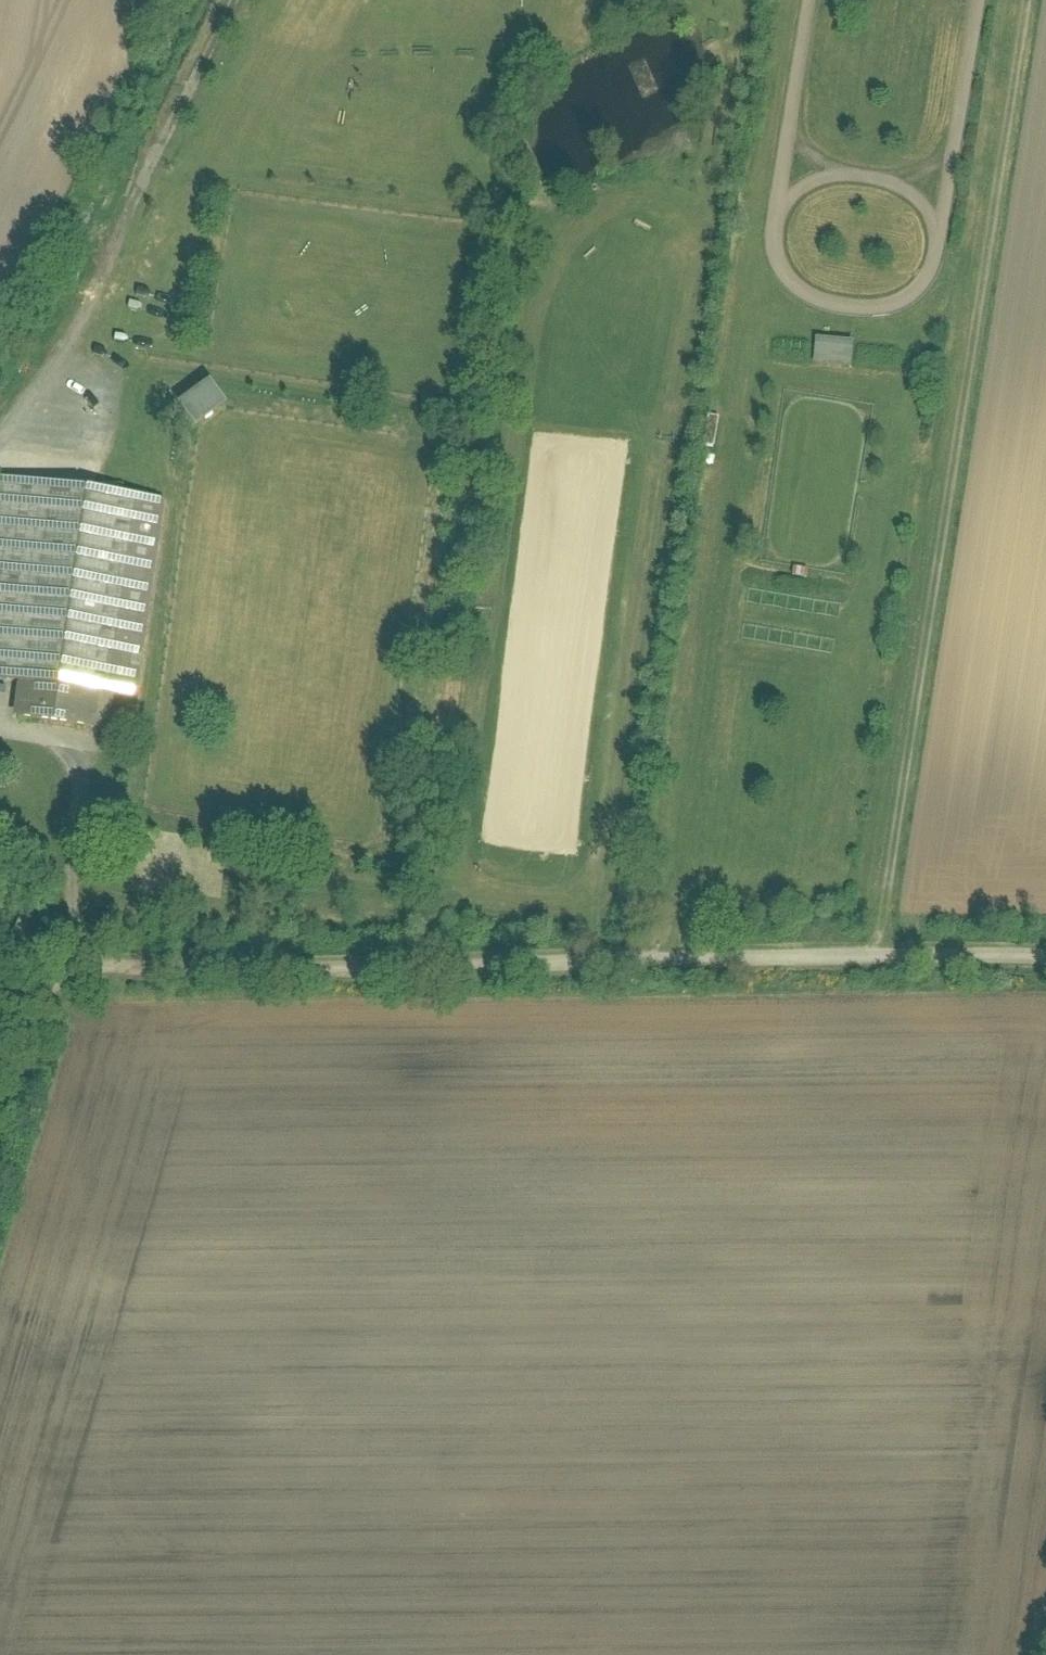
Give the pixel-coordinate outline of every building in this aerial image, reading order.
[(851,342),(813,338),(810,362),(848,366),(851,342)] [(197,386),(164,407),(181,433),(201,420),(213,412),(197,386)] [(712,450),(717,418),(706,416),(701,448),(712,450)] [(0,476),(0,680),(15,682),(10,717),(105,730),(109,696),(140,700),(168,500),(0,476)] [(808,570),(792,567),(791,576),(807,579),(808,570)]
